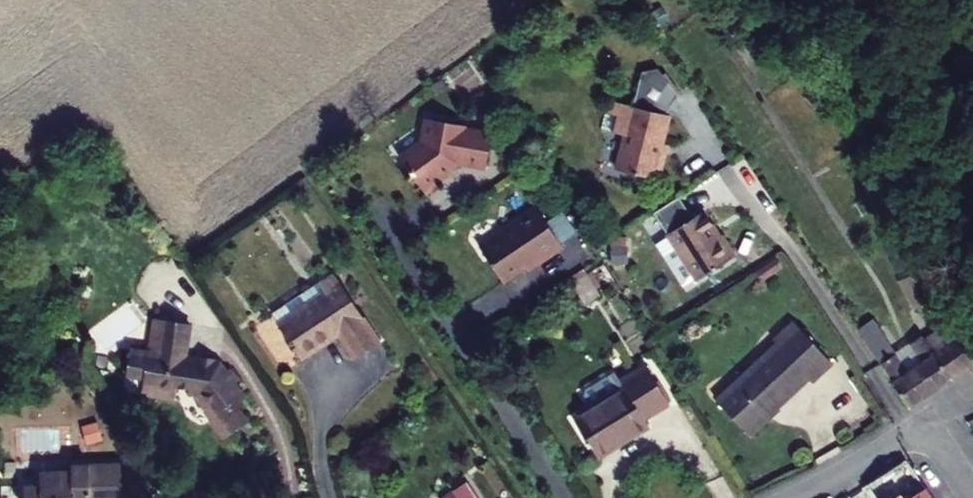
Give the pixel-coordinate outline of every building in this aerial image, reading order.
[(621,132),(614,166),(662,176),(668,145),(654,142),(661,109),(612,98),(605,129),(621,132)] [(425,131),(397,151),(423,186),(440,173),(436,168),(454,155),(454,151),(483,156),(488,122),(459,119),(459,116),(423,111),(421,126),(425,131)] [(736,244),(722,223),(717,222),(702,199),(691,206),(677,186),(651,204),(697,272),(736,244)] [(560,239),(535,199),(477,237),(500,273),(542,246),(544,249),(560,239)] [(272,311),(299,347),(334,324),(351,348),(381,328),(334,261),(315,274),(320,280),(272,311)] [(602,292),(585,265),(570,274),(588,301),(602,292)] [(773,335),(714,393),(748,425),(770,404),(767,401),(803,366),(809,373),(832,351),(792,311),(770,331),(773,335)] [(131,343),(127,371),(144,374),(141,391),(160,395),(162,383),(193,387),(204,401),(200,404),(223,433),(248,416),(238,403),(247,396),(239,384),(245,381),(234,365),(228,368),(219,358),(187,353),(194,319),(159,314),(154,346),(131,343)] [(880,319),(863,330),(909,398),(966,359),(947,323),(927,337),(920,325),(910,333),(917,346),(904,354),(880,319)] [(947,323),(966,359),(972,355),(972,350),(951,319),(947,323)] [(621,390),(572,423),(593,456),(648,426),(643,417),(671,399),(647,363),(615,381),(621,390)] [(611,374),(560,406),(572,423),(621,390),(615,381),(611,374)] [(29,497),(44,497),(84,497),(84,491),(83,481),(103,481),(129,481),(130,451),(66,454),(66,463),(45,463),(45,478),(28,478),(29,497)] [(472,477),(441,497),(486,497),(472,477)] [(83,481),(84,491),(103,491),(103,481),(83,481)] [(894,497),(930,497),(919,481),(894,497)]
